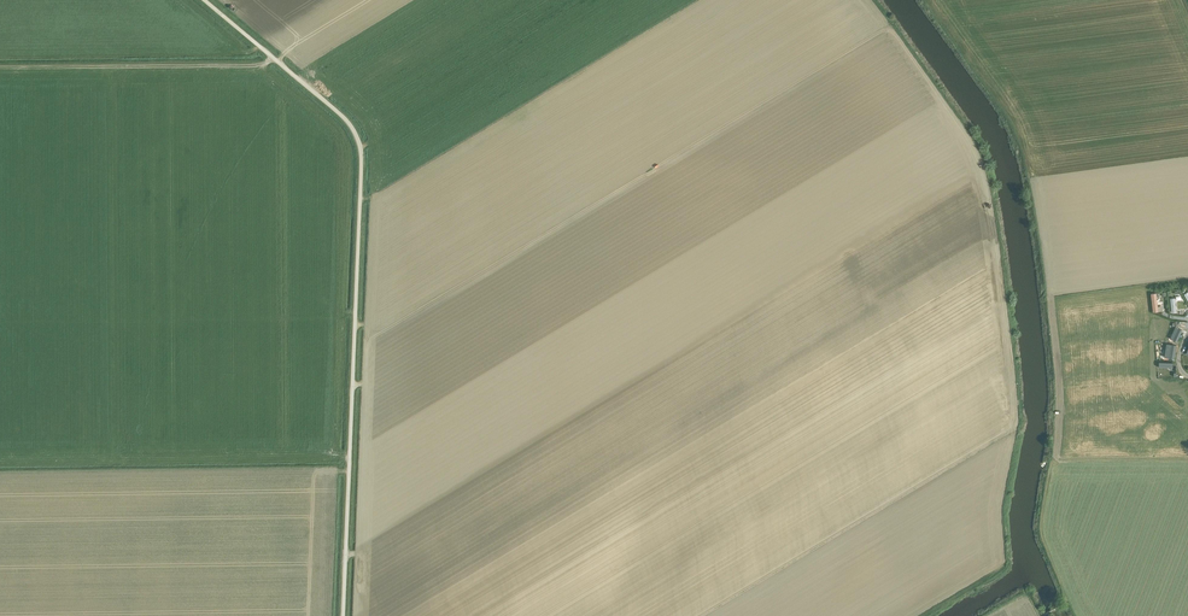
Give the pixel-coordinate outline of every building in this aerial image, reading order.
[(1158,293),(1151,293),(1153,312),(1158,311),(1157,301),(1160,301),(1159,296),(1158,296),(1158,293)] [(1171,338),(1179,341),(1184,328),(1181,327),(1179,330),(1175,328),(1171,338)]
